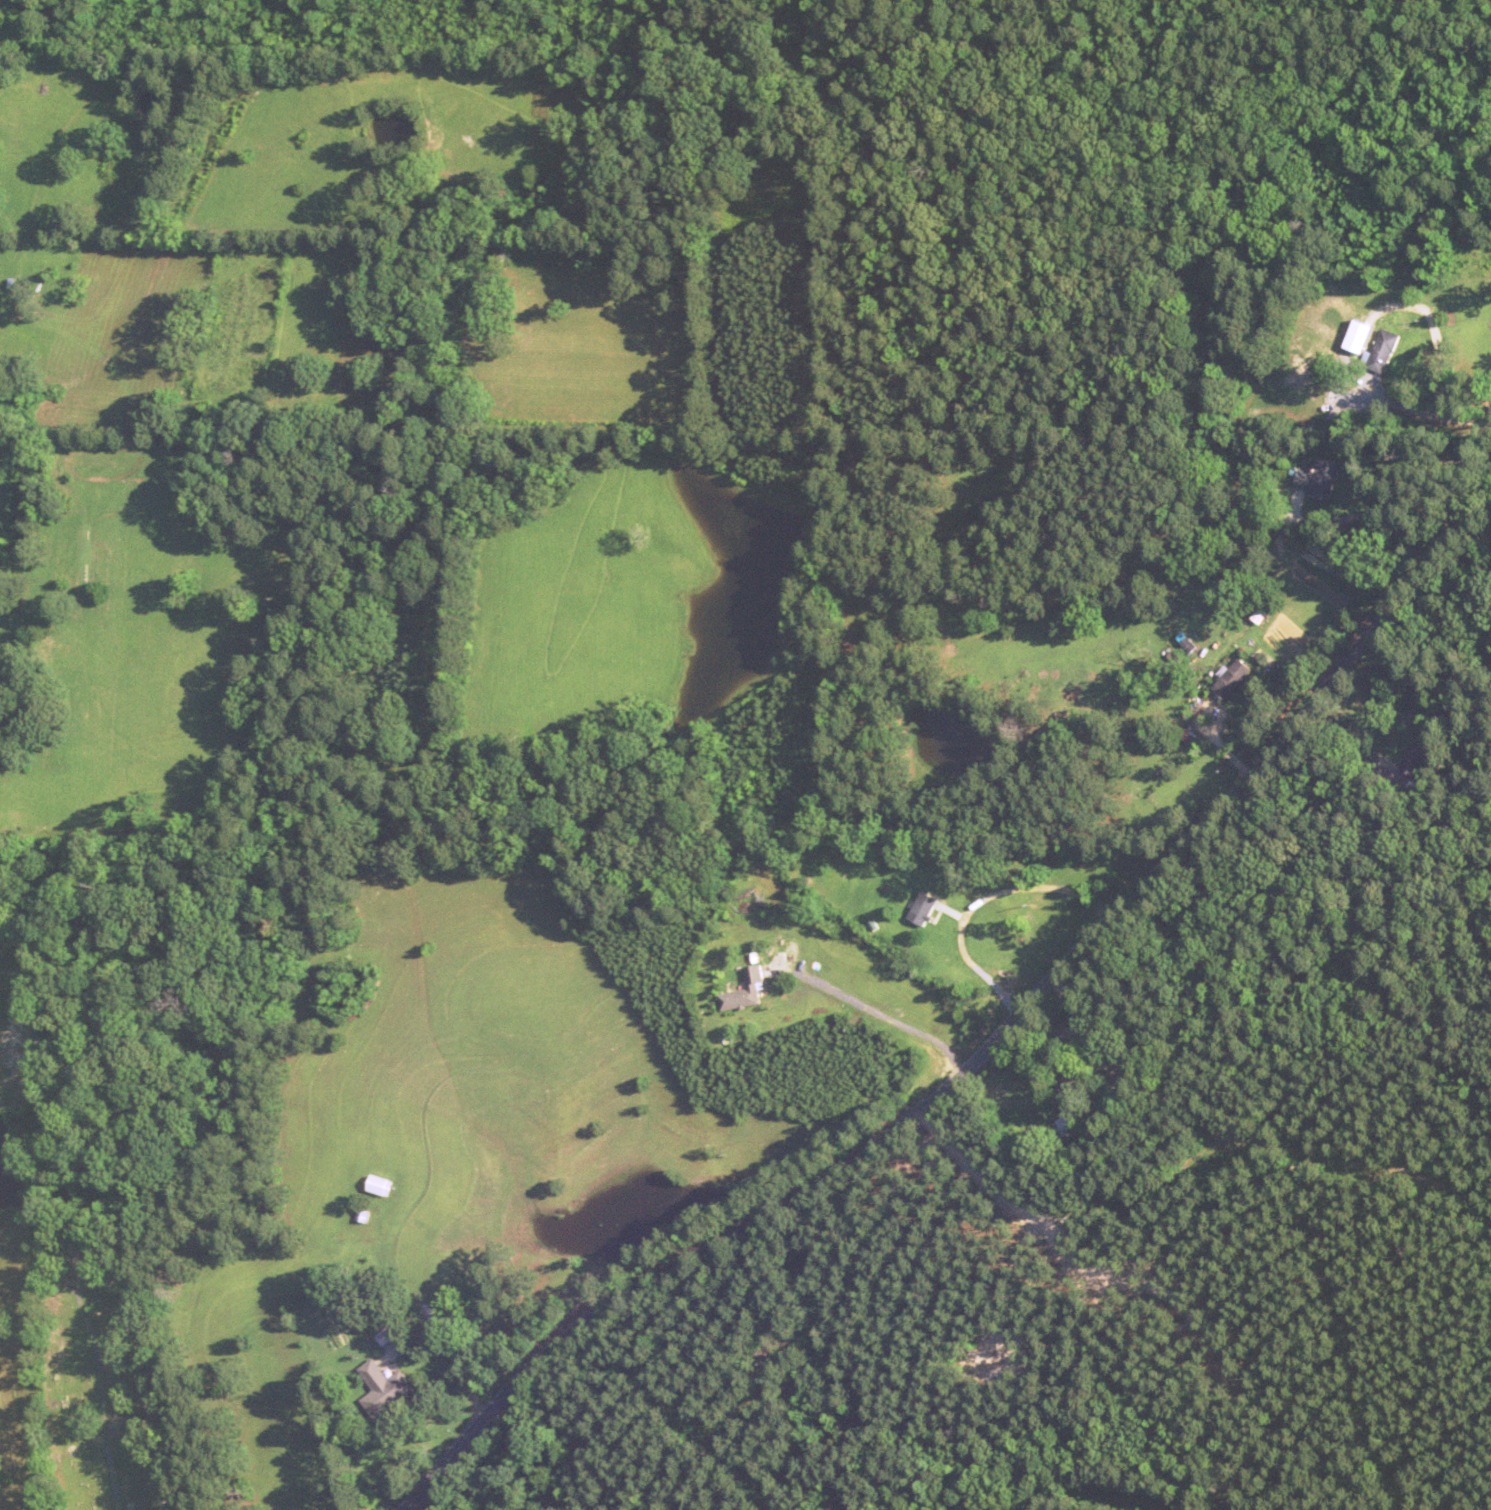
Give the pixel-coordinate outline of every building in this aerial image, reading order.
[(1372,353),(1367,351),(1361,365),(1383,375),(1400,336),(1383,329),(1372,353)] [(1308,496),(1331,503),(1343,465),(1315,456),(1310,472),(1300,469),(1295,485),(1310,490),(1308,496)] [(1253,672),(1239,658),(1212,687),(1226,701),(1253,672)] [(907,919),(923,928),(937,900),(921,892),(907,919)] [(720,1011),(759,1005),(757,990),(764,990),(760,965),(744,967),(747,990),(718,994),(720,1011)] [(1079,1121),(1077,1114),(1043,1125),(1048,1143),(1073,1135),(1069,1124),(1079,1121)] [(392,1197),(397,1182),(373,1175),(368,1190),(392,1197)] [(415,1393),(401,1371),(386,1380),(372,1359),(357,1369),(372,1391),(359,1400),(373,1421),(415,1393)]
